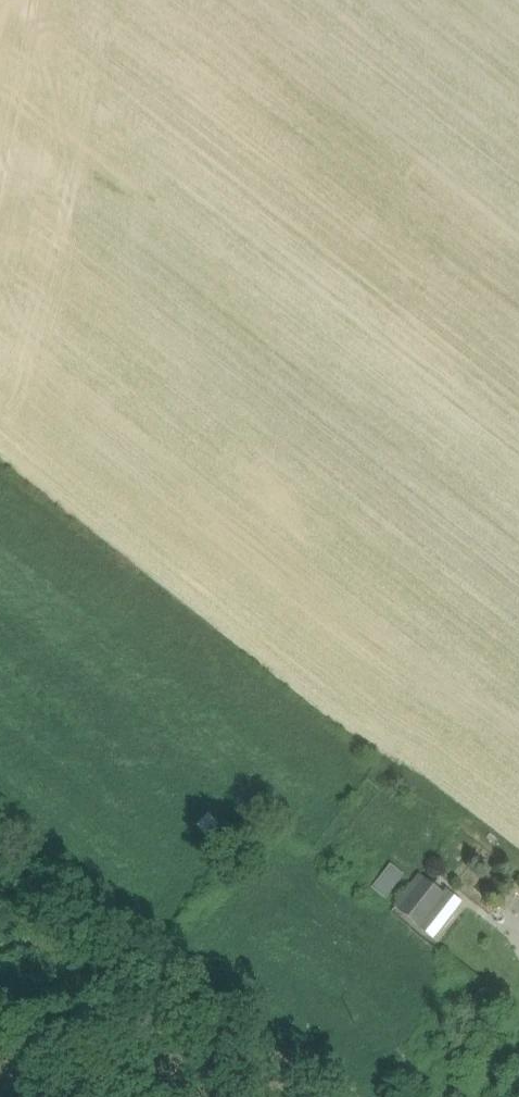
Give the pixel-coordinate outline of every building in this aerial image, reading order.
[(393,865),(382,879),(392,888),(404,873),(393,865)] [(401,913),(426,882),(420,878),(395,908),(401,913)] [(443,896),(426,882),(401,913),(418,927),(443,896)] [(446,892),(443,896),(418,927),(434,940),(462,904),(446,892)]
